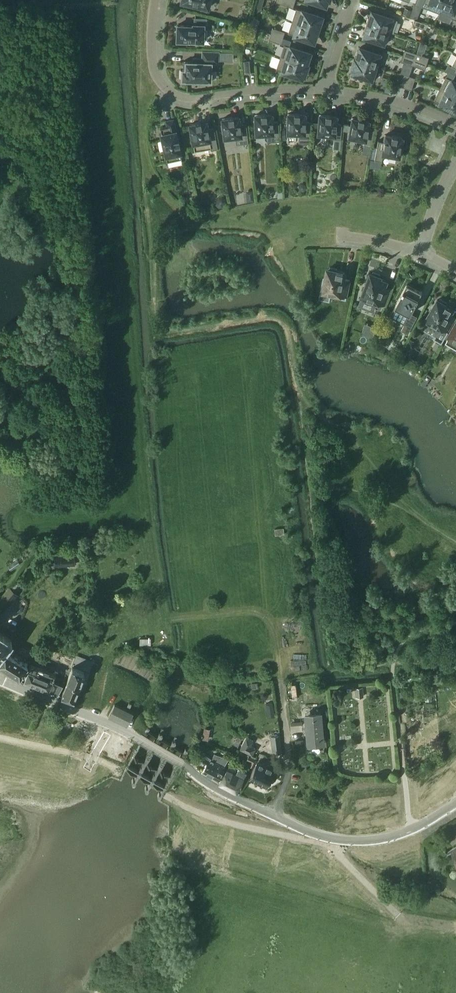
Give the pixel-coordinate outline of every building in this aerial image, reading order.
[(180,0),(181,0),(181,2),(189,3),(188,5),(198,7),(198,6),(208,8),(210,0),(180,0)] [(444,0),(423,0),(421,6),(439,13),(444,0)] [(439,13),(440,10),(452,15),(451,18),(455,20),(455,6),(455,5),(455,0),(444,0),(439,13)] [(296,8),(292,20),(319,29),(321,23),(320,23),(322,17),(296,8)] [(409,17),(411,11),(405,8),(403,14),(409,17)] [(397,20),(391,18),(371,11),(369,17),(368,17),(366,23),(390,31),(393,32),(397,20)] [(177,40),(179,40),(179,42),(187,43),(187,40),(203,41),(203,38),(206,38),(207,28),(206,28),(206,19),(194,18),(194,24),(193,24),(193,26),(177,25),(177,40)] [(424,29),(426,23),(414,19),(412,25),(424,29)] [(317,36),(319,29),(292,20),(288,33),(313,41),(315,35),(317,36)] [(386,44),(390,31),(366,23),(364,30),(365,30),(363,36),(386,44)] [(438,27),(426,23),(424,29),(436,33),(438,27)] [(414,38),(422,40),(425,29),(417,27),(414,38)] [(285,32),(273,28),(271,34),(283,38),(285,32)] [(283,38),(271,34),(268,40),(281,44),(283,38)] [(306,65),(310,53),(284,44),(280,57),(307,66),(307,65),(306,65)] [(354,59),(378,67),(382,55),(359,48),(355,59),(354,59)] [(414,59),(416,53),(404,49),(402,55),(414,59)] [(218,63),(218,52),(202,51),(202,58),(193,58),(193,62),(185,61),(185,69),(182,69),(182,79),(194,80),(194,82),(201,82),(201,80),(210,80),(211,63),(218,63)] [(234,61),(234,52),(220,51),(220,60),(234,61)] [(427,63),(429,57),(416,53),(414,59),(427,63)] [(412,65),(414,59),(402,55),(400,61),(412,65)] [(304,75),(307,66),(280,57),(276,69),(302,78),(303,75),(304,75)] [(374,80),(378,67),(354,59),(351,69),(352,69),(351,72),(374,80)] [(427,63),(414,59),(412,65),(425,69),(427,63)] [(405,88),(409,76),(403,74),(399,86),(405,88)] [(415,78),(409,76),(405,88),(411,90),(415,78)] [(440,88),(455,97),(455,82),(446,77),(440,88)] [(440,88),(434,100),(455,111),(455,97),(440,88)] [(311,122),(304,121),(305,114),(299,114),(299,113),(294,113),(294,114),(288,114),(287,135),(298,135),(298,143),(310,143),(311,122)] [(260,114),(261,115),(255,115),(256,134),(266,134),(267,142),(279,141),(278,121),(272,122),(272,114),(266,114),(260,114)] [(325,114),(325,115),(319,115),(317,136),(334,137),(334,139),(341,140),(342,124),(336,123),(336,116),(330,116),(330,115),(325,114)] [(228,118),(222,119),(224,138),(235,136),(236,144),(248,143),(246,123),(239,124),(239,117),(233,117),(233,116),(227,117),(228,118)] [(358,118),(358,119),(352,118),(348,139),(364,141),(364,145),(371,147),(374,129),(367,128),(369,121),(363,120),(363,119),(358,118)] [(167,162),(181,158),(178,145),(179,145),(178,138),(177,139),(173,120),(166,121),(167,126),(160,128),(161,134),(167,162)] [(195,123),(189,124),(194,151),(210,148),(211,150),(218,149),(214,127),(207,128),(206,121),(200,122),(200,121),(195,122),(195,123)] [(402,138),(396,137),(397,136),(391,135),(391,136),(386,135),(384,142),(378,141),(374,160),(381,161),(382,155),(398,158),(402,138)] [(216,202),(216,205),(219,207),(222,206),(226,201),(225,198),(222,196),(219,197),(216,202)] [(329,269),(328,269),(326,277),(324,277),(319,299),(330,301),(331,296),(346,299),(350,280),(344,278),(345,272),(344,272),(338,271),(337,271),(337,269),(330,267),(329,269)] [(371,273),(361,299),(377,305),(378,302),(385,305),(391,289),(384,286),(387,281),(381,279),(381,277),(380,276),(380,274),(373,272),(372,274),(371,273)] [(411,313),(418,300),(423,291),(407,283),(394,308),(407,315),(399,329),(409,334),(418,316),(411,313)] [(439,300),(438,300),(425,322),(439,330),(434,339),(442,343),(448,332),(447,332),(455,317),(450,313),(453,308),(452,308),(452,307),(447,304),(446,304),(447,302),(440,299),(439,300)] [(366,324),(362,333),(372,337),(376,328),(366,324)] [(69,555),(55,556),(56,566),(70,565),(69,555)] [(0,599),(0,605),(5,609),(9,604),(1,597),(0,599)] [(5,652),(12,640),(0,632),(0,659),(5,652)] [(5,652),(0,659),(0,667),(20,679),(19,679),(22,681),(27,670),(25,669),(28,665),(5,652)] [(78,666),(87,668),(89,660),(80,658),(78,666)] [(57,695),(62,685),(53,681),(56,674),(36,666),(34,673),(27,670),(22,681),(23,682),(24,682),(25,684),(29,686),(31,685),(49,692),(49,691),(57,695)] [(73,701),(84,673),(72,668),(61,697),(73,701)] [(131,709),(133,703),(128,700),(125,706),(131,709)] [(133,713),(114,704),(109,716),(127,725),(133,713)] [(322,741),(320,716),(305,718),(308,742),(322,741)] [(140,749),(141,749),(146,739),(147,737),(147,736),(147,735),(148,736),(150,732),(148,730),(139,747),(119,782),(121,783),(123,779),(124,777),(127,772),(131,766),(130,765),(134,759),(135,759),(137,756),(136,755),(140,749)] [(280,752),(279,735),(273,736),(273,740),(272,742),(271,742),(272,752),(280,752)] [(151,755),(147,762),(146,761),(144,765),(145,765),(142,772),(141,772),(137,778),(138,778),(135,783),(134,786),(133,785),(131,788),(131,789),(132,790),(133,790),(134,790),(135,790),(137,787),(136,787),(140,780),(141,780),(144,774),(143,773),(147,766),(148,767),(150,763),(149,762),(152,756),(153,757),(159,747),(161,744),(160,744),(161,743),(163,740),(163,739),(163,738),(161,737),(160,737),(160,738),(158,741),(158,742),(157,742),(155,745),(150,755),(151,755)] [(251,756),(255,748),(249,746),(252,740),(245,737),(239,750),(251,756)] [(158,772),(159,773),(155,780),(154,779),(150,786),(151,786),(147,793),(146,793),(145,796),(145,797),(146,798),(147,798),(148,798),(150,795),(149,794),(153,787),(154,788),(157,781),(156,781),(160,774),(161,774),(163,771),(162,770),(166,764),(167,764),(172,755),(174,752),(173,751),(174,750),(174,751),(176,747),(176,746),(175,745),(173,745),(171,749),(171,750),(170,750),(169,753),(163,762),(164,763),(161,769),(160,769),(158,772)] [(188,753),(186,752),(184,756),(184,757),(183,757),(182,760),(177,769),(176,770),(177,770),(173,777),(173,776),(171,780),(168,787),(167,786),(163,793),(164,793),(160,800),(159,800),(157,804),(159,805),(178,771),(188,753)] [(224,766),(227,759),(214,754),(211,758),(205,755),(203,759),(207,762),(202,771),(218,781),(225,767),(224,766)] [(249,756),(246,761),(250,762),(248,766),(253,768),(257,760),(249,756)] [(242,768),(230,762),(219,783),(236,792),(243,777),(238,775),(242,768)] [(277,769),(263,762),(262,764),(257,762),(250,777),(253,779),(255,780),(255,781),(260,783),(260,782),(265,785),(266,785),(266,784),(267,783),(268,781),(269,779),(272,780),(277,769)]
